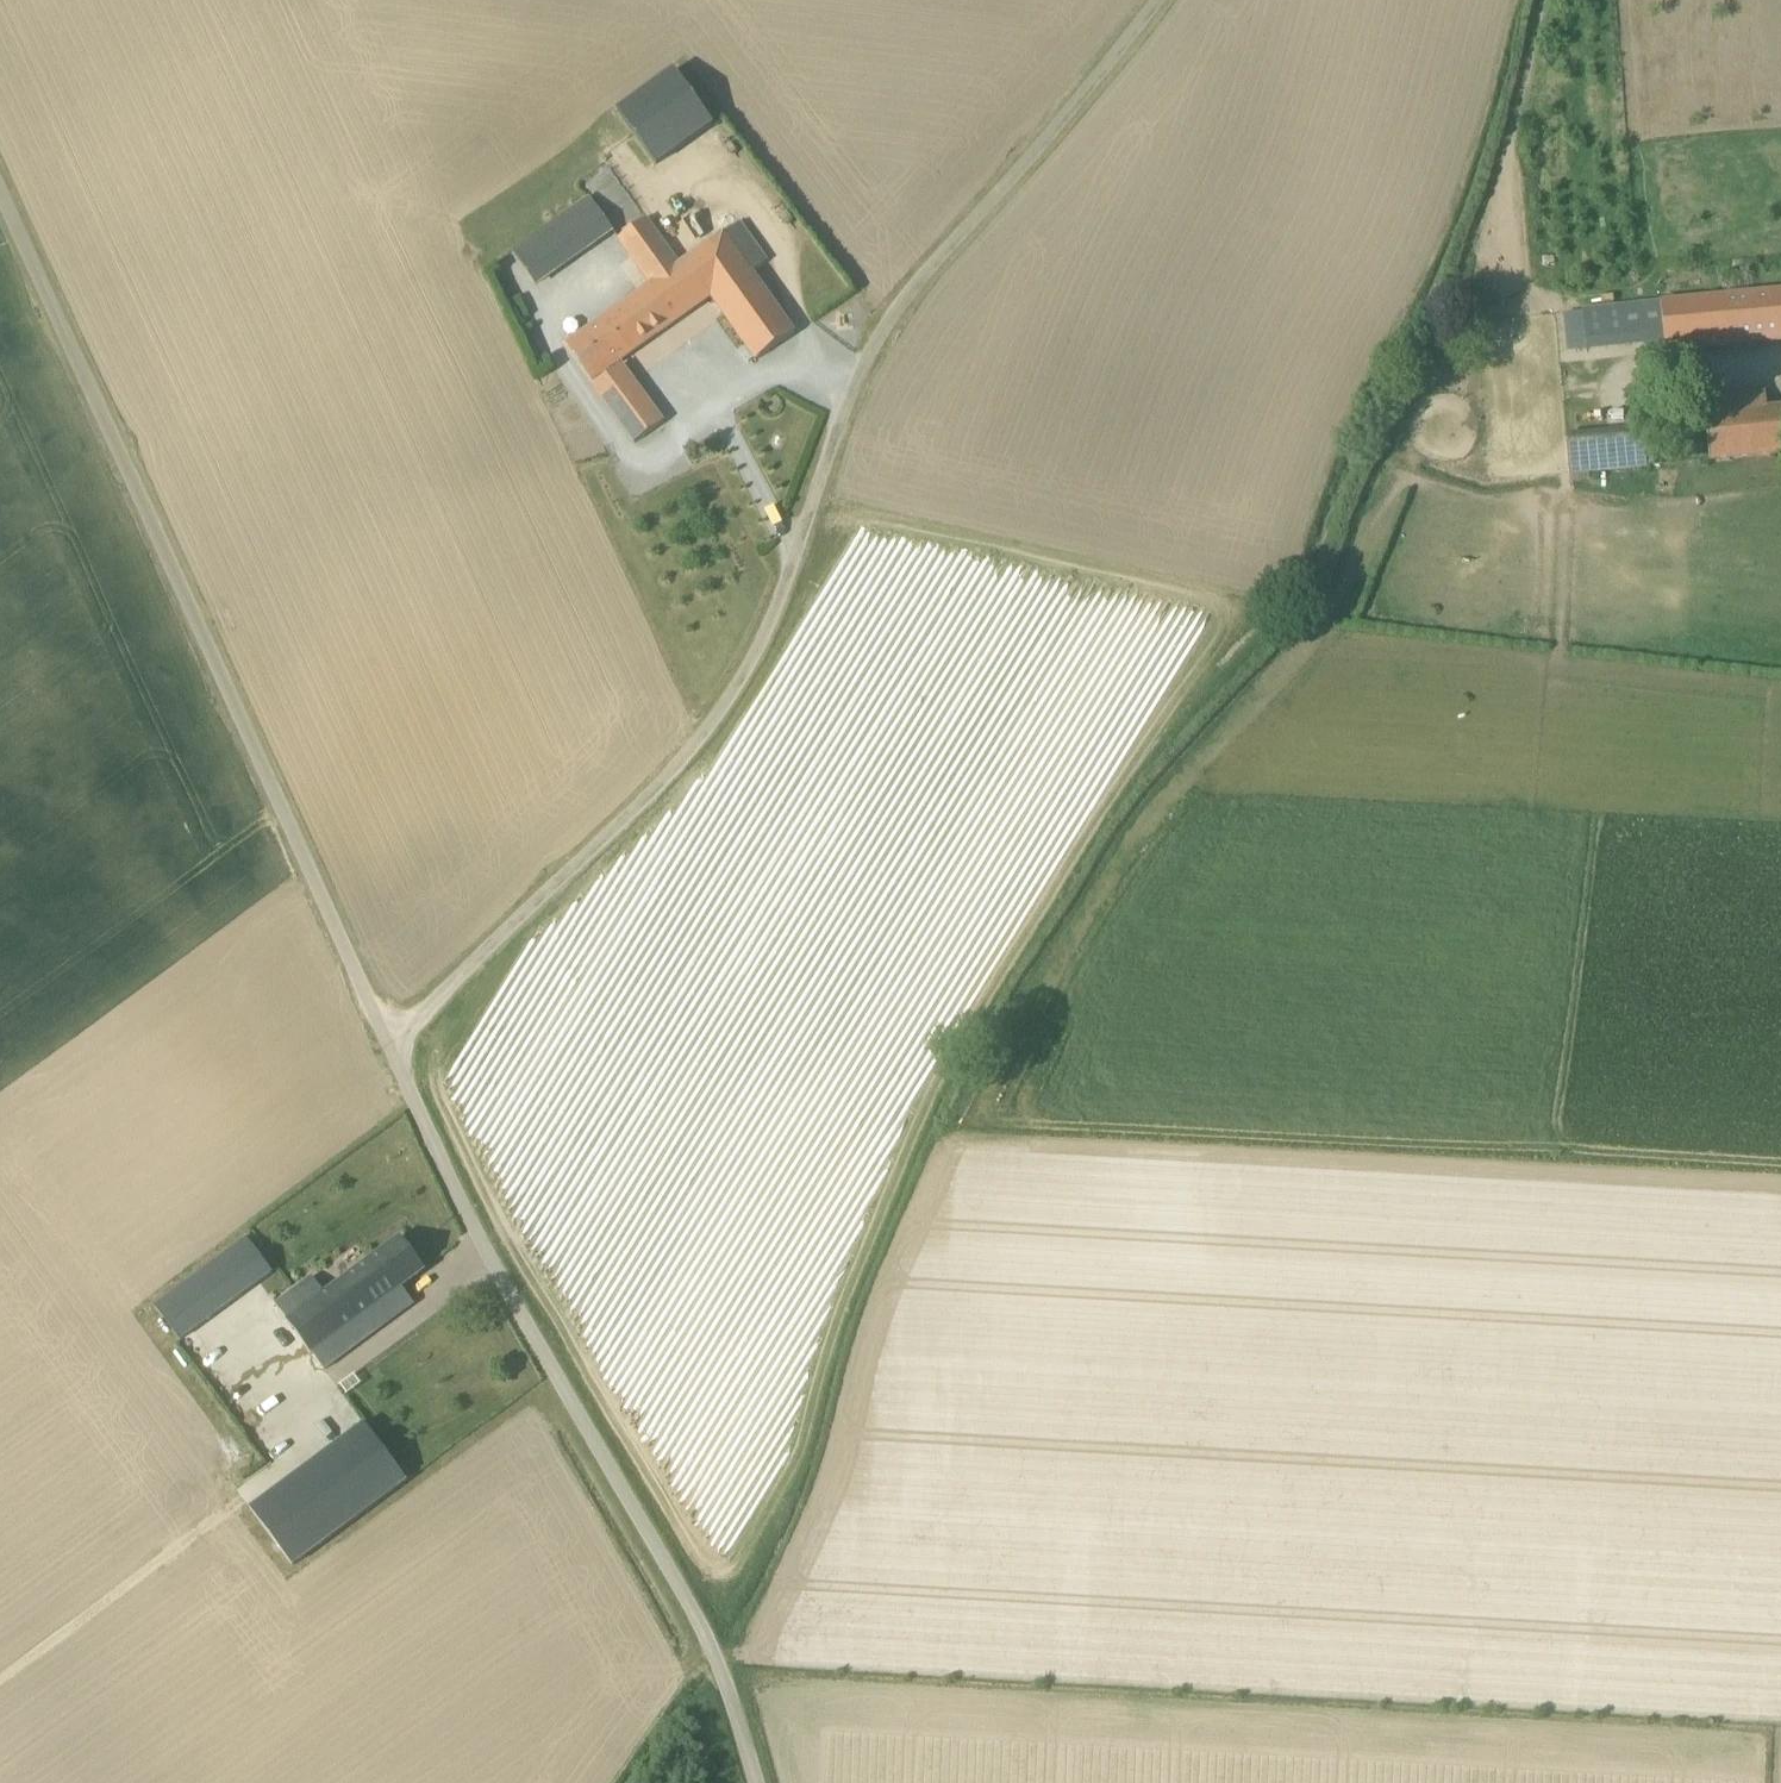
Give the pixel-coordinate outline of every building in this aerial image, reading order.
[(590,197),(512,251),(536,286),(615,232),(590,197)] [(681,266),(647,218),(619,238),(652,286),(568,346),(592,380),(711,296),(757,360),(795,333),(754,274),(770,264),(743,224),(681,266)] [(1773,341),(1780,340),(1780,291),(1582,310),(1582,312),(1586,350),(1586,351),(1662,346),(1663,351),(1708,347),(1773,341)] [(593,386),(621,424),(635,443),(663,423),(621,365),(593,386)] [(1711,459),(1780,453),(1780,408),(1770,409),(1768,389),(1705,394),(1707,414),(1711,459)] [(1566,434),(1570,474),(1570,476),(1651,467),(1647,426),(1566,434)] [(313,1277),(276,1304),(288,1321),(287,1322),(311,1354),(313,1353),(325,1370),(378,1331),(365,1314),(401,1287),(425,1270),(401,1237),(325,1293),(313,1277)] [(228,1248),(152,1307),(180,1343),(257,1285),(228,1248)] [(302,1559),(321,1545),(408,1480),(365,1423),(265,1498),(250,1508),(293,1566),(302,1559)]
